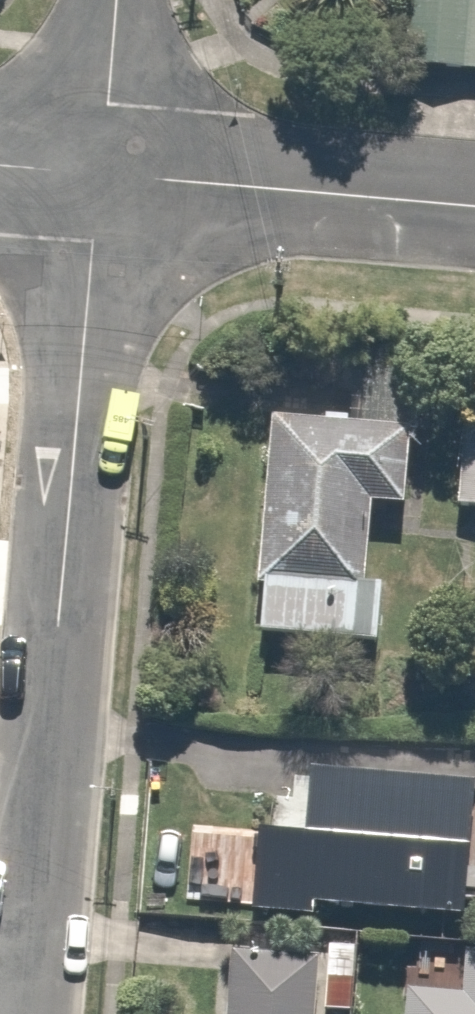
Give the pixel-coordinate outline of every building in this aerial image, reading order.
[(398,60),(474,64),(474,0),(401,0),(398,60)] [(243,625),(364,636),(370,579),(348,577),(356,493),(394,496),(401,421),(263,409),(243,625)] [(446,499),(474,501),(474,415),(450,413),(446,499)] [(246,818),(240,904),(308,909),(309,897),(455,908),(466,766),(300,753),(295,822),(246,818)] [(313,947),(219,941),(214,1013),(308,1013),(309,1008),(342,1010),(345,949),(313,947)] [(455,951),(453,989),(400,986),(399,1013),(474,1013),(474,952),(455,951)]
